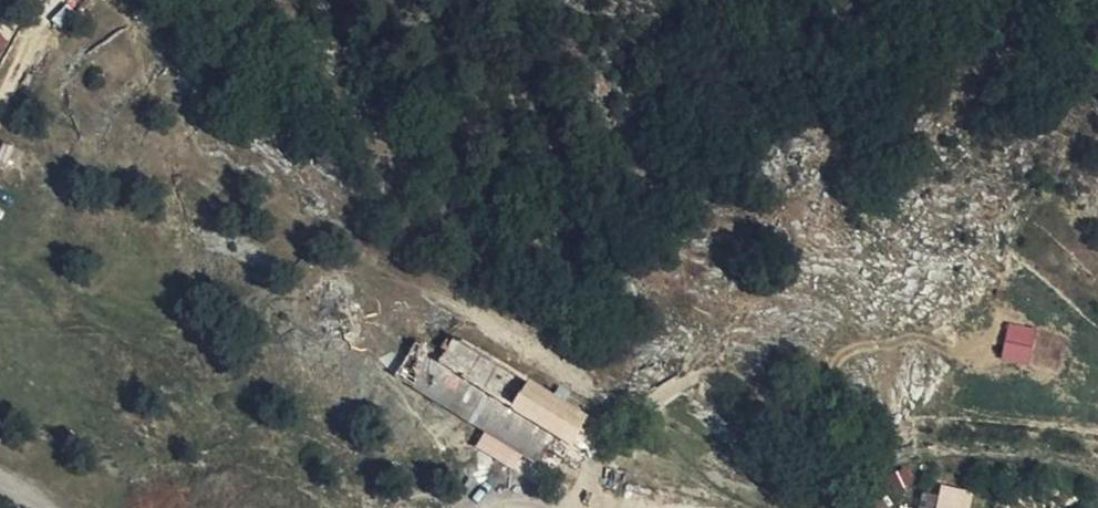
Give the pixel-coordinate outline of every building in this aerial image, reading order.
[(1049,371),(1067,337),(1041,323),(1022,356),(1049,371)] [(562,394),(462,336),(451,359),(446,369),(520,411),(566,439),(561,447),(577,457),(594,429),(603,434),(610,424),(574,403),(581,389),(570,381),(562,394)] [(446,369),(451,359),(419,341),(406,368),(438,385),(446,369)] [(512,427),(520,411),(446,369),(438,385),(512,427)] [(587,459),(603,434),(594,429),(577,457),(581,460),(583,456),(587,459)] [(974,489),(943,482),(937,507),(970,507),(974,489)] [(938,491),(924,489),(921,507),(935,507),(938,491)]
